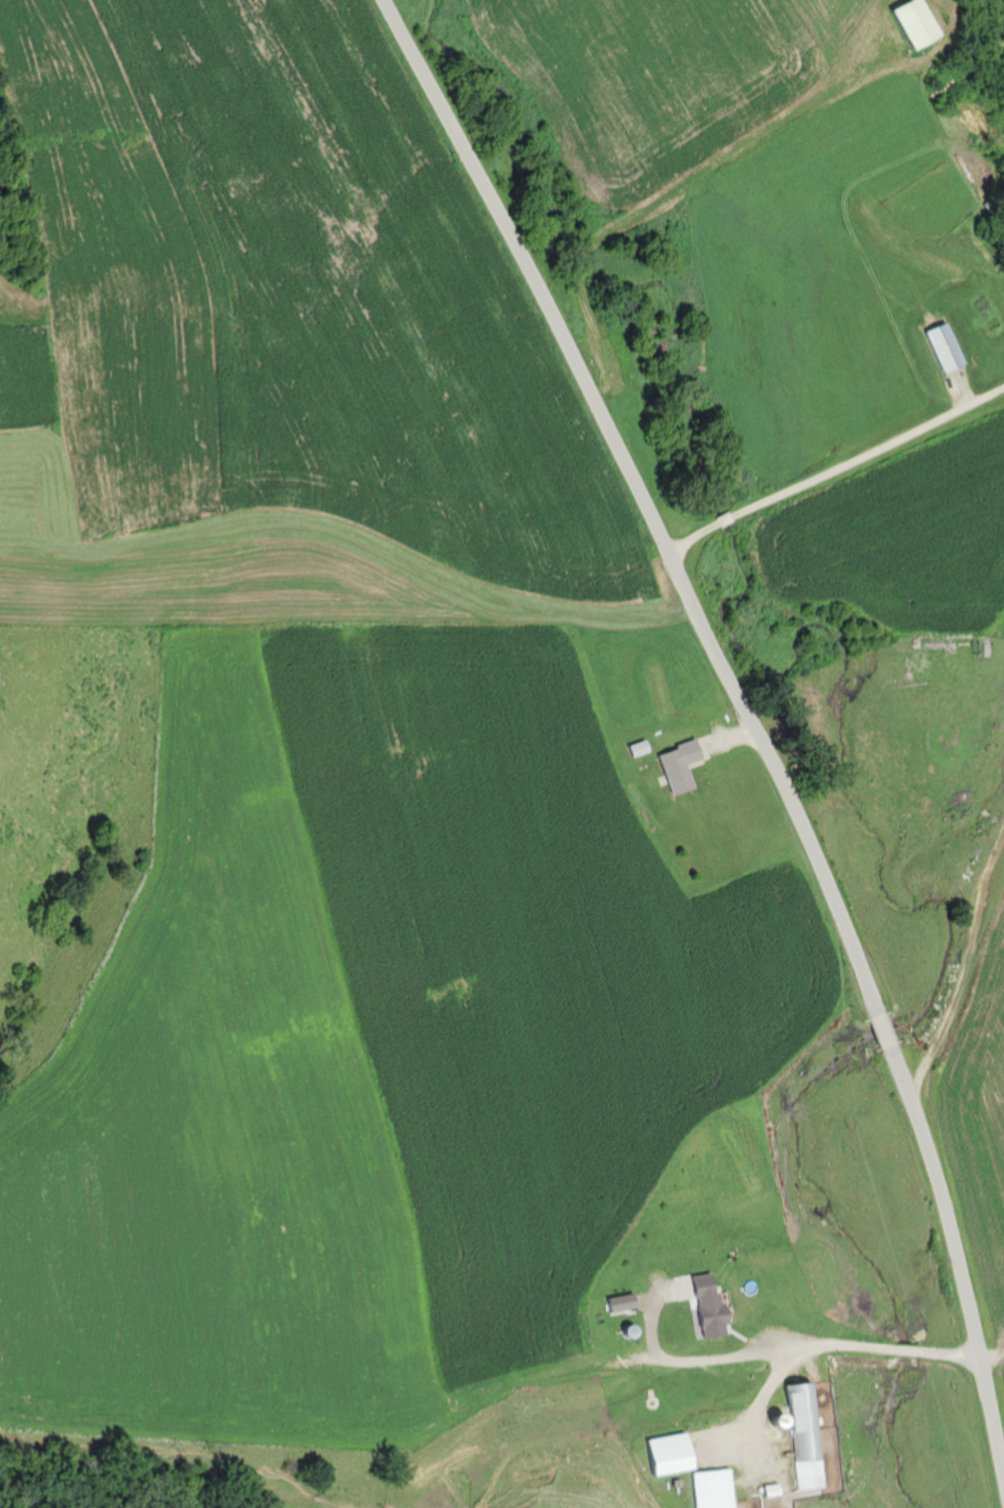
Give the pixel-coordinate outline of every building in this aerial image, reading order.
[(649,751),(645,739),(628,745),(631,756),(649,751)] [(694,786),(686,763),(702,758),(696,739),(658,751),(671,793),(694,786)] [(823,1487),(813,1380),(787,1382),(791,1436),(775,1437),(776,1452),(792,1450),(796,1489),(823,1487)] [(654,1474),(694,1468),(687,1431),(648,1437),(654,1474)] [(694,1470),(697,1507),(734,1507),(731,1467),(694,1470)]
